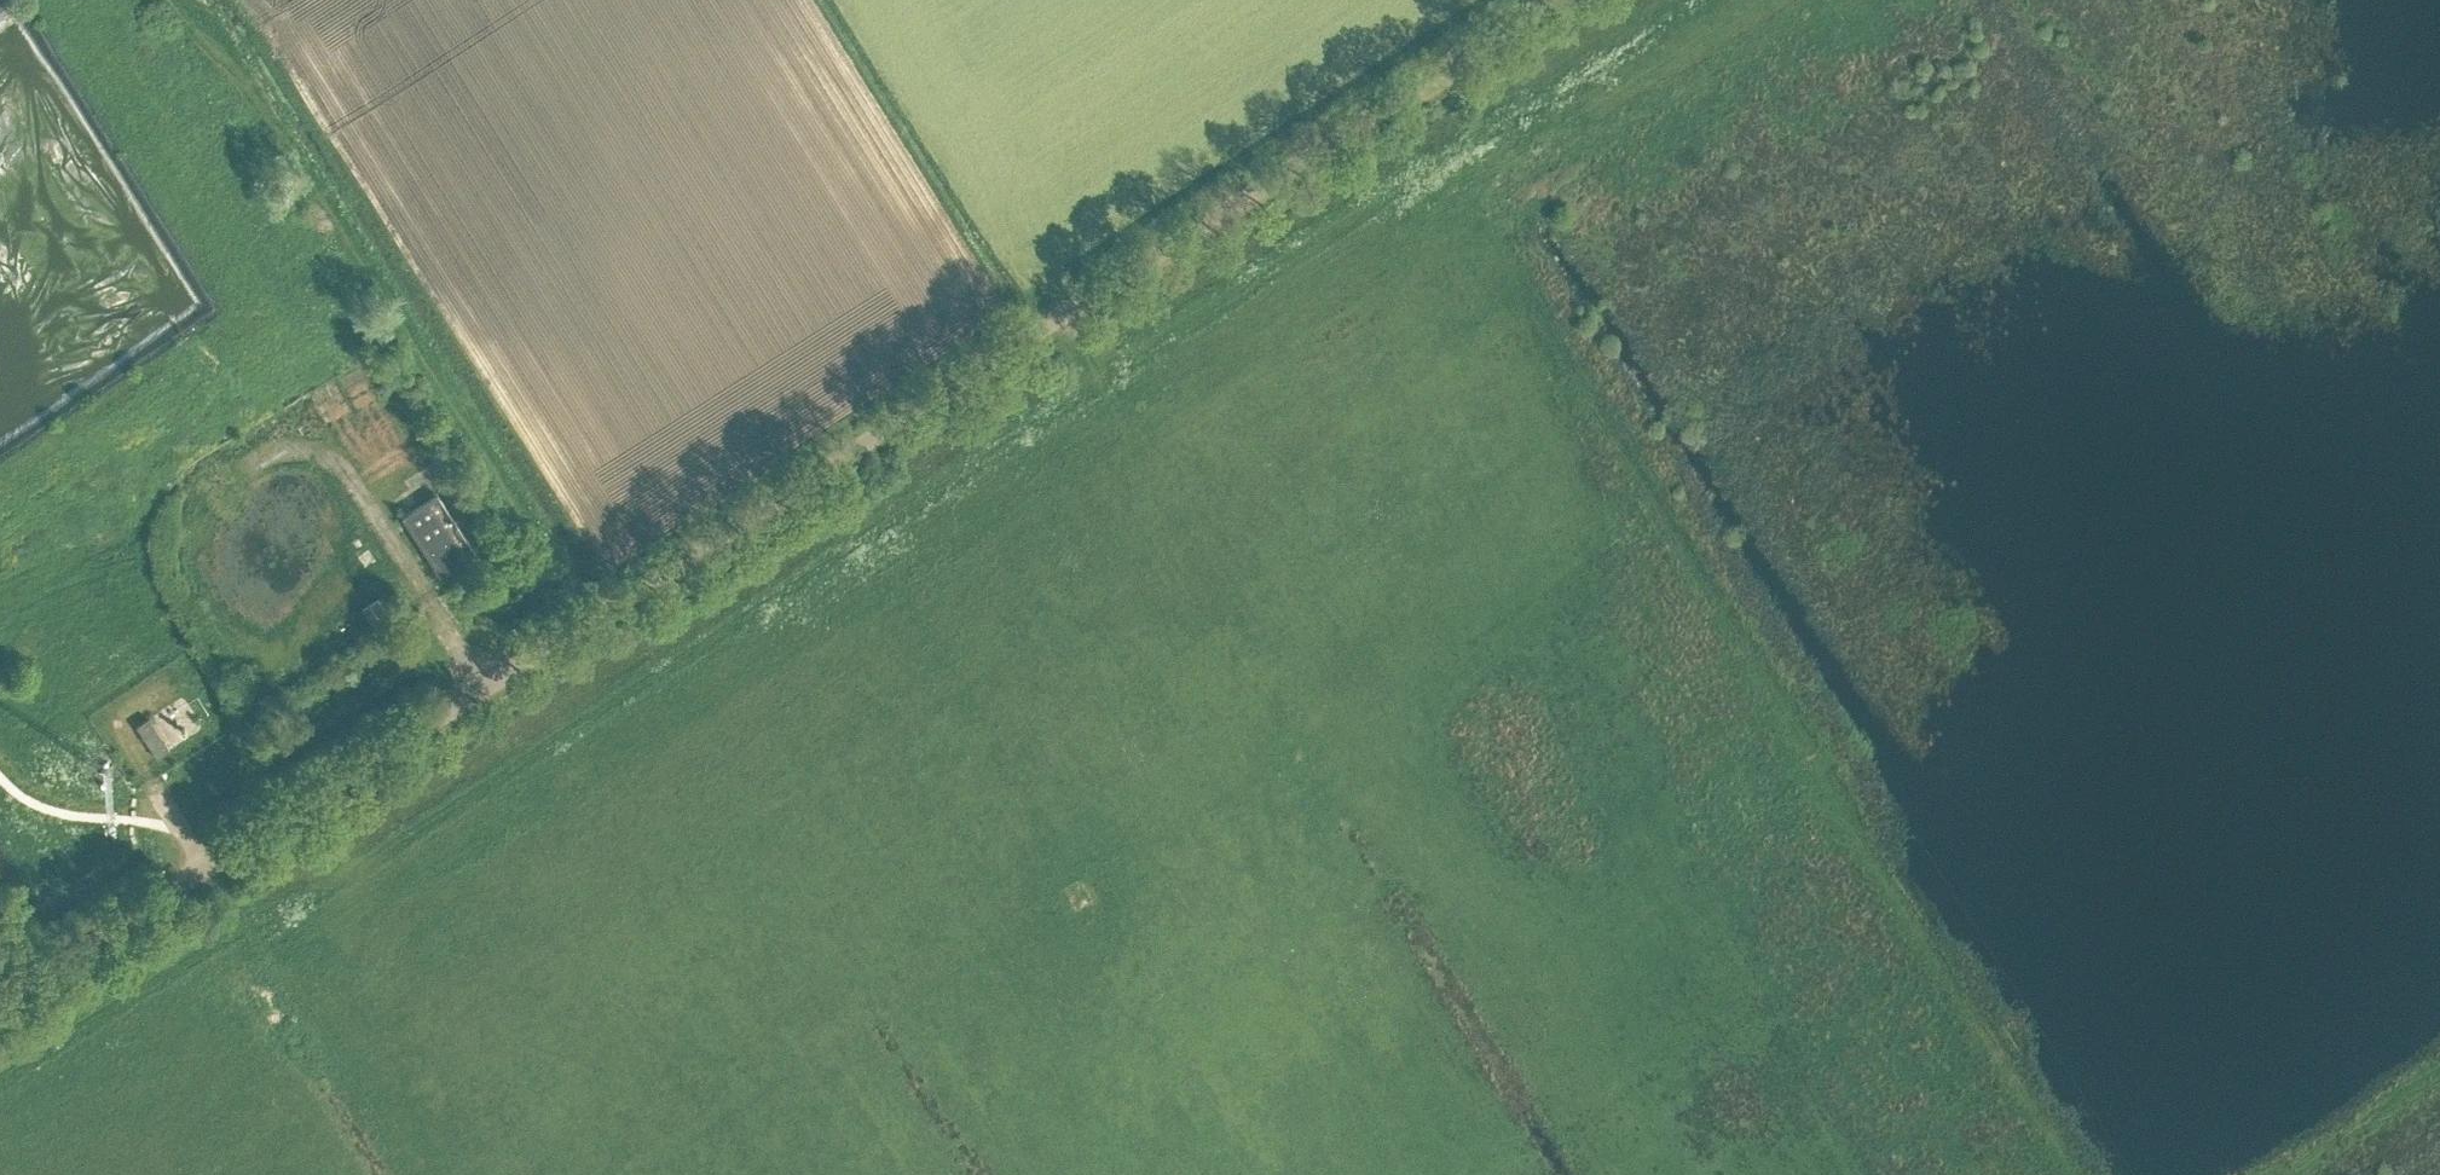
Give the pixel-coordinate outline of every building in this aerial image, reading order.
[(438,492),(419,505),(403,515),(440,573),(476,550),(438,492)] [(370,618),(384,608),(378,598),(363,608),(370,618)] [(170,748),(149,716),(137,724),(157,756),(170,748)]
